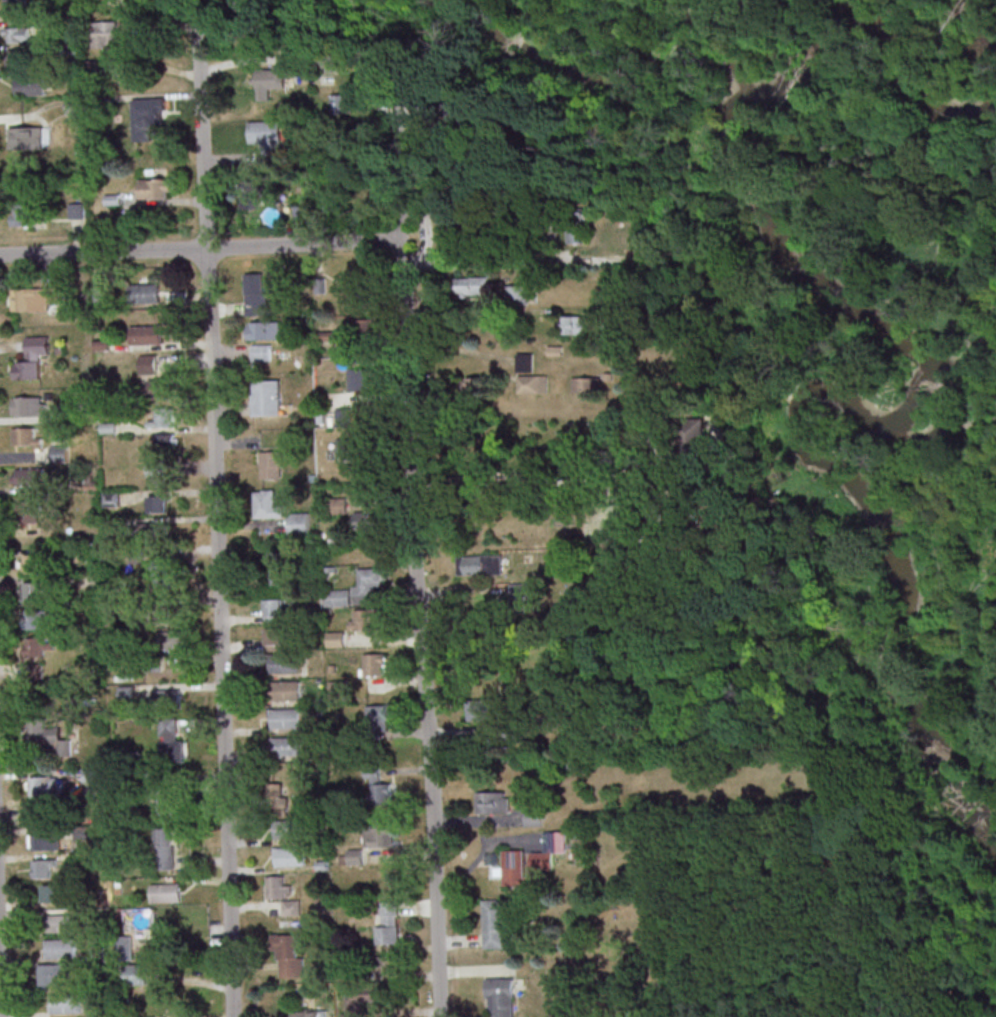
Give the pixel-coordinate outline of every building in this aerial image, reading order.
[(106,48),(107,75),(123,75),(122,21),(93,22),(93,48),(106,48)] [(6,42),(31,42),(31,27),(6,27),(6,42)] [(7,50),(7,66),(29,66),(29,50),(7,50)] [(270,88),(286,88),(286,69),(256,69),(256,100),(270,100),(270,88)] [(45,77),(15,77),(15,95),(45,95),(45,77)] [(67,97),(67,114),(84,114),(84,97),(67,97)] [(133,99),(134,141),(153,141),(153,119),(166,119),(165,98),(133,99)] [(261,143),(261,152),(281,152),(281,121),(249,121),(249,143),(261,143)] [(44,150),(44,127),(11,127),(11,150),(44,150)] [(171,198),(171,179),(140,179),(140,198),(171,198)] [(266,198),(266,180),(240,180),(240,208),(260,208),(260,198),(266,198)] [(87,218),(87,202),(70,202),(71,218),(87,218)] [(15,226),(37,226),(37,204),(15,204),(15,226)] [(568,243),(588,243),(588,215),(568,215),(568,243)] [(266,274),(246,274),(246,315),(266,315),(266,274)] [(454,276),(454,294),(490,294),(490,276),(454,276)] [(375,289),(361,279),(352,292),(365,302),(375,289)] [(130,284),(130,303),(160,303),(160,284),(130,284)] [(507,285),(507,304),(528,304),(528,285),(507,285)] [(63,288),(13,288),(13,312),(52,312),(52,302),(63,302),(63,288)] [(586,316),(564,316),(564,334),(586,334),(586,316)] [(376,320),(357,320),(357,342),(376,342),(376,320)] [(281,321),(248,321),(248,340),(281,340),(281,321)] [(163,344),(163,325),(131,325),(131,344),(163,344)] [(27,336),(27,361),(16,361),(16,380),(40,380),(40,356),(50,356),(50,336),(27,336)] [(271,344),(253,344),(253,360),(271,360),(271,344)] [(533,353),(517,353),(517,371),(533,371),(533,353)] [(141,355),(141,373),(157,373),(157,355),(141,355)] [(377,363),(357,363),(357,390),(377,390),(377,363)] [(547,375),(518,375),(518,393),(547,393),(547,375)] [(599,392),(599,377),(573,377),(573,392),(599,392)] [(172,379),(149,379),(149,398),(172,398),(172,379)] [(253,380),(253,415),(281,415),(281,380),(253,380)] [(45,416),(45,396),(13,396),(13,416),(45,416)] [(177,408),(157,408),(157,418),(149,418),(149,427),(177,427),(177,408)] [(685,419),(685,456),(707,456),(707,419),(685,419)] [(13,428),(13,447),(43,447),(43,437),(34,437),(34,428),(13,428)] [(156,434),(156,450),(179,450),(179,434),(156,434)] [(338,458),(363,458),(363,439),(338,439),(338,458)] [(67,461),(67,446),(51,446),(51,461),(67,461)] [(261,451),(261,478),(284,478),(284,451),(261,451)] [(148,461),(148,485),(168,485),(168,461),(148,461)] [(45,467),(15,467),(15,484),(45,484),(45,467)] [(255,489),(255,517),(284,517),(284,502),(275,502),(275,489),(255,489)] [(169,512),(169,495),(150,495),(150,512),(169,512)] [(330,513),(347,513),(347,498),(330,498),(330,513)] [(20,500),(20,523),(39,523),(39,500),(20,500)] [(354,530),(383,530),(383,511),(354,511),(354,530)] [(289,512),(289,535),(311,535),(311,512),(289,512)] [(167,523),(149,523),(149,536),(167,536),(167,523)] [(292,584),(292,548),(270,548),(270,584),(292,584)] [(44,555),(23,554),(22,573),(43,574),(44,555)] [(503,575),(503,555),(463,555),(463,575),(503,575)] [(172,558),(152,558),(152,588),(172,588),(172,558)] [(383,568),(355,568),(355,595),(383,595),(383,568)] [(45,601),(45,581),(23,581),(23,601),(45,601)] [(511,583),(511,604),(528,604),(528,583),(511,583)] [(323,589),(323,606),(350,606),(350,589),(323,589)] [(285,599),(264,599),(264,621),(285,621),(285,599)] [(27,609),(27,629),(46,629),(46,609),(27,609)] [(380,630),(380,610),(350,609),(349,630),(380,630)] [(267,628),(267,650),(286,650),(286,628),(267,628)] [(160,629),(160,649),(187,649),(187,629),(160,629)] [(344,632),(328,632),(328,646),(344,646),(344,632)] [(53,656),(53,637),(26,637),(26,656),(53,656)] [(386,653),(364,653),(364,675),(386,675),(386,653)] [(300,654),(270,654),(270,672),(300,672),(300,654)] [(46,664),(28,664),(28,691),(46,691),(46,664)] [(273,700),(300,700),(300,680),(273,680),(273,700)] [(331,699),(346,699),(346,681),(331,681),(331,699)] [(120,699),(135,699),(135,686),(120,686),(120,699)] [(180,689),(152,689),(152,706),(180,706),(180,689)] [(469,720),(497,720),(496,744),(511,744),(512,700),(469,699),(469,720)] [(389,705),(371,705),(371,731),(389,731),(389,705)] [(272,728),(301,728),(301,708),(272,708),(272,728)] [(30,744),(55,744),(55,756),(72,756),(72,739),(62,739),(63,728),(48,728),(48,718),(30,718),(30,744)] [(179,754),(180,718),(160,718),(159,754),(179,754)] [(303,737),(273,737),(273,756),(303,756),(303,737)] [(369,804),(393,804),(393,782),(382,782),(382,769),(369,769),(369,804)] [(83,781),(107,781),(107,770),(83,770),(83,781)] [(164,786),(163,774),(149,774),(149,787),(164,786)] [(60,776),(28,776),(28,795),(60,795),(60,776)] [(270,784),(270,813),(288,813),(288,784),(270,784)] [(476,813),(509,813),(509,792),(476,792),(476,813)] [(170,815),(170,794),(155,794),(155,815),(170,815)] [(45,804),(27,804),(27,822),(45,822),(45,804)] [(525,826),(542,825),(542,808),(524,809),(525,826)] [(276,819),(276,838),(300,838),(300,819),(276,819)] [(365,846),(393,846),(393,822),(365,822),(365,846)] [(174,828),(156,828),(157,869),(174,869),(174,828)] [(61,832),(30,832),(30,850),(61,850),(61,832)] [(566,832),(549,832),(549,852),(531,852),(531,870),(552,870),(552,853),(566,853),(566,832)] [(306,866),(306,847),(276,847),(276,866),(306,866)] [(362,849),(347,849),(347,863),(362,863),(362,849)] [(525,849),(502,849),(502,866),(492,866),(492,876),(503,876),(503,886),(525,886),(525,849)] [(32,878),(52,878),(52,859),(32,859),(32,878)] [(264,899),(290,899),(290,876),(264,876),(264,899)] [(150,901),(176,901),(176,883),(150,883),(150,901)] [(43,901),(67,901),(67,884),(43,884),(43,901)] [(503,948),(503,899),(482,899),(482,948),(503,948)] [(378,943),(399,943),(399,901),(378,901),(378,943)] [(48,914),(48,932),(79,932),(79,914),(48,914)] [(301,976),(301,934),(276,934),(276,976),(301,976)] [(117,958),(133,958),(133,936),(117,936),(117,958)] [(47,939),(47,958),(77,958),(77,939),(47,939)] [(378,956),(378,973),(399,973),(399,956),(378,956)] [(68,964),(42,964),(42,985),(68,985),(68,964)] [(126,985),(148,985),(148,964),(126,964),(126,985)] [(514,978),(487,978),(487,1016),(514,1016),(514,978)] [(380,1002),(380,989),(347,989),(347,1013),(342,1013),(342,1016),(363,1016),(363,1002),(380,1002)] [(52,1013),(81,1013),(81,994),(52,994),(52,1013)]
